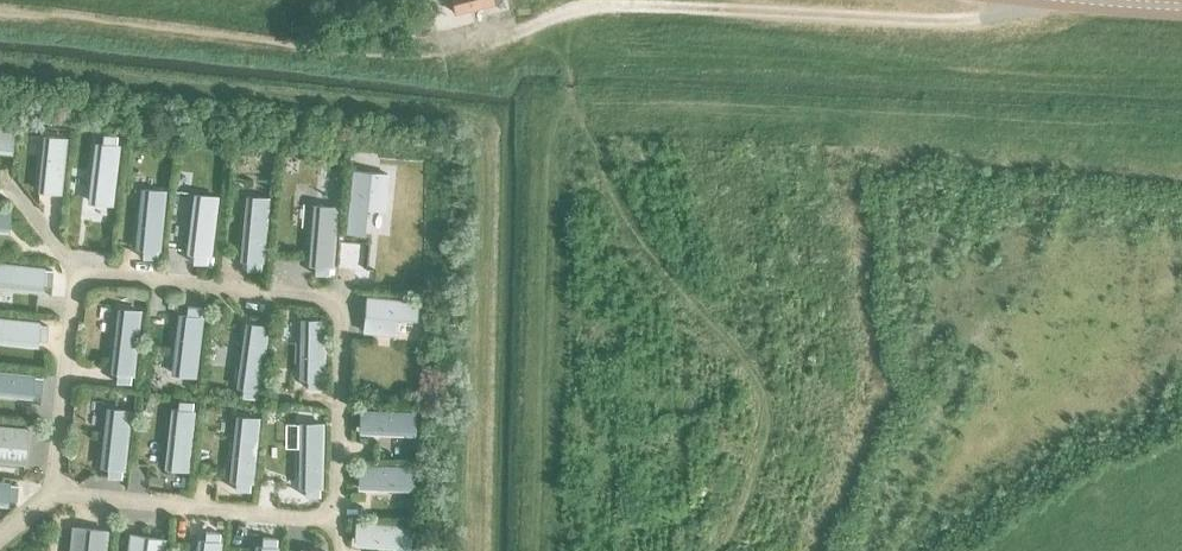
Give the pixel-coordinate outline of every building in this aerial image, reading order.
[(452,9),(489,1),(489,0),(450,0),(452,9)] [(16,153),(18,131),(0,129),(0,151),(16,153)] [(99,141),(91,203),(115,206),(122,144),(117,144),(118,134),(104,132),(103,142),(99,141)] [(44,134),(39,190),(62,193),(68,136),(44,134)] [(345,232),(364,233),(365,224),(369,224),(369,215),(367,214),(368,207),(385,209),(389,172),(352,168),(345,232)] [(145,185),(138,247),(143,248),(142,257),(156,259),(157,249),(160,249),(166,187),(145,185)] [(194,190),(188,252),(193,253),(192,262),(206,264),(207,254),(209,255),(216,192),(194,190)] [(247,196),(241,260),(247,260),(246,270),(260,271),(261,262),(264,262),(270,198),(247,196)] [(314,205),(309,264),(315,265),(314,274),(328,275),(329,266),(332,266),(338,207),(314,205)] [(7,231),(9,209),(0,208),(0,230),(7,231)] [(40,289),(41,284),(50,285),(52,271),(43,270),(43,267),(0,262),(0,284),(40,289)] [(367,294),(364,331),(397,334),(399,318),(414,319),(417,299),(367,294)] [(118,306),(111,372),(116,372),(116,382),(130,383),(131,374),(134,374),(142,309),(118,306)] [(180,315),(173,374),(197,376),(204,317),(201,317),(203,307),(189,306),(188,315),(180,315)] [(36,343),(36,339),(46,340),(47,326),(38,324),(38,322),(0,317),(0,339),(36,343)] [(302,320),(300,379),(307,379),(307,388),(321,389),(321,379),(325,379),(326,320),(302,320)] [(246,321),(237,386),(243,386),(242,396),(256,398),(257,389),(261,389),(269,324),(246,321)] [(30,395),(31,390),(40,392),(42,377),(33,376),(33,374),(0,369),(0,391),(30,395)] [(172,406),(166,468),(190,471),(197,409),(194,409),(195,399),(181,398),(180,407),(172,406)] [(106,408),(100,467),(107,467),(106,477),(120,479),(121,469),(124,469),(130,410),(106,408)] [(359,433),(417,435),(418,413),(360,411),(359,433)] [(237,416),(230,479),(235,480),(235,489),(249,491),(249,481),(252,481),(259,418),(237,416)] [(301,423),(299,487),(305,487),(305,496),(320,497),(321,488),(324,487),(325,423),(301,423)] [(0,424),(0,461),(26,463),(29,427),(0,424)] [(359,464),(359,488),(416,490),(416,466),(359,464)] [(4,503),(5,498),(14,499),(16,485),(7,484),(7,480),(0,479),(0,503),(4,503)] [(356,520),(354,544),(411,548),(413,525),(356,520)] [(70,525),(67,550),(105,550),(108,529),(70,525)] [(197,550),(221,550),(222,542),(219,542),(220,533),(206,531),(205,541),(198,540),(197,550)] [(128,550),(165,550),(167,538),(130,533),(128,550)] [(256,550),(279,550),(279,547),(277,547),(278,538),(264,537),(263,546),(256,546),(256,550)]
